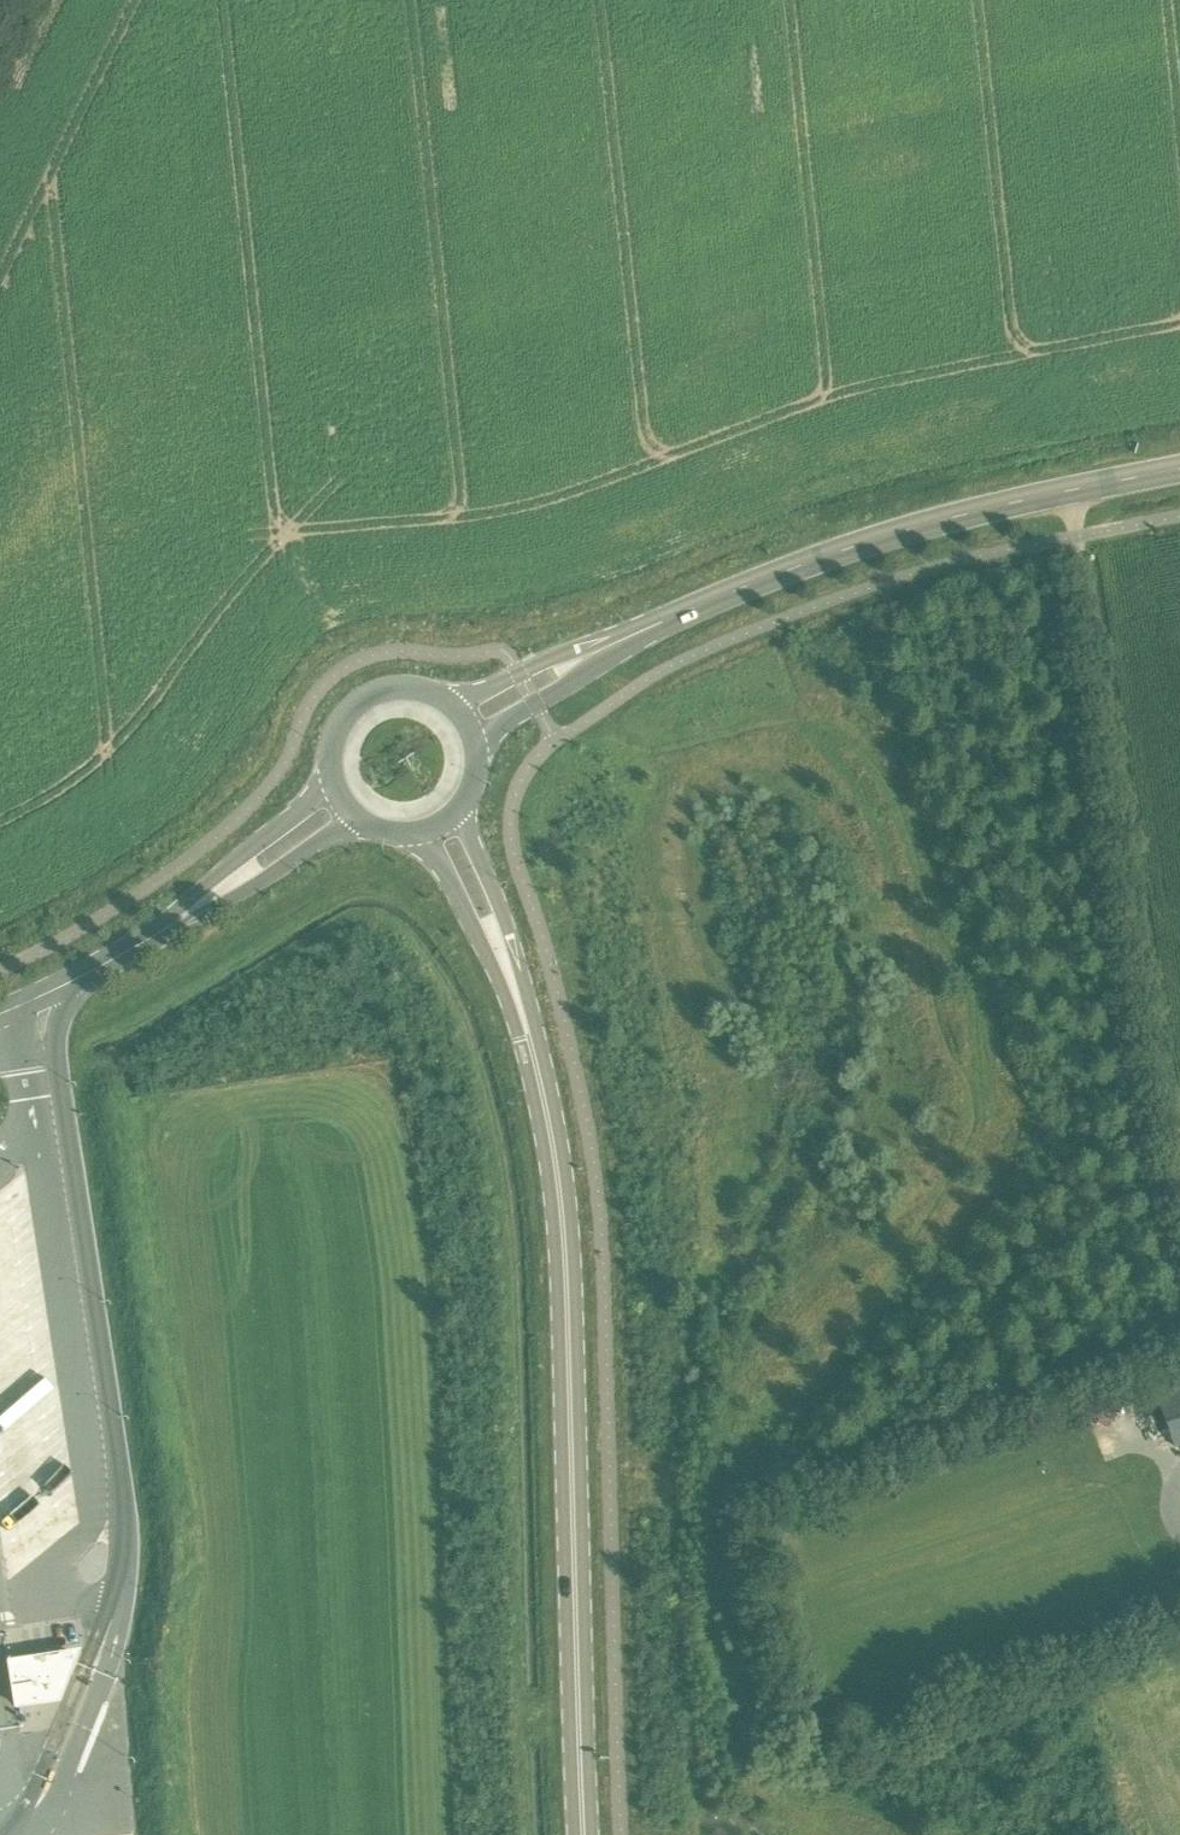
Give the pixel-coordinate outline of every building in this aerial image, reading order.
[(1179,1447),(1179,1392),(1158,1400),(1174,1449),(1179,1447)] [(81,1643),(8,1655),(16,1707),(60,1699),(81,1643)]
